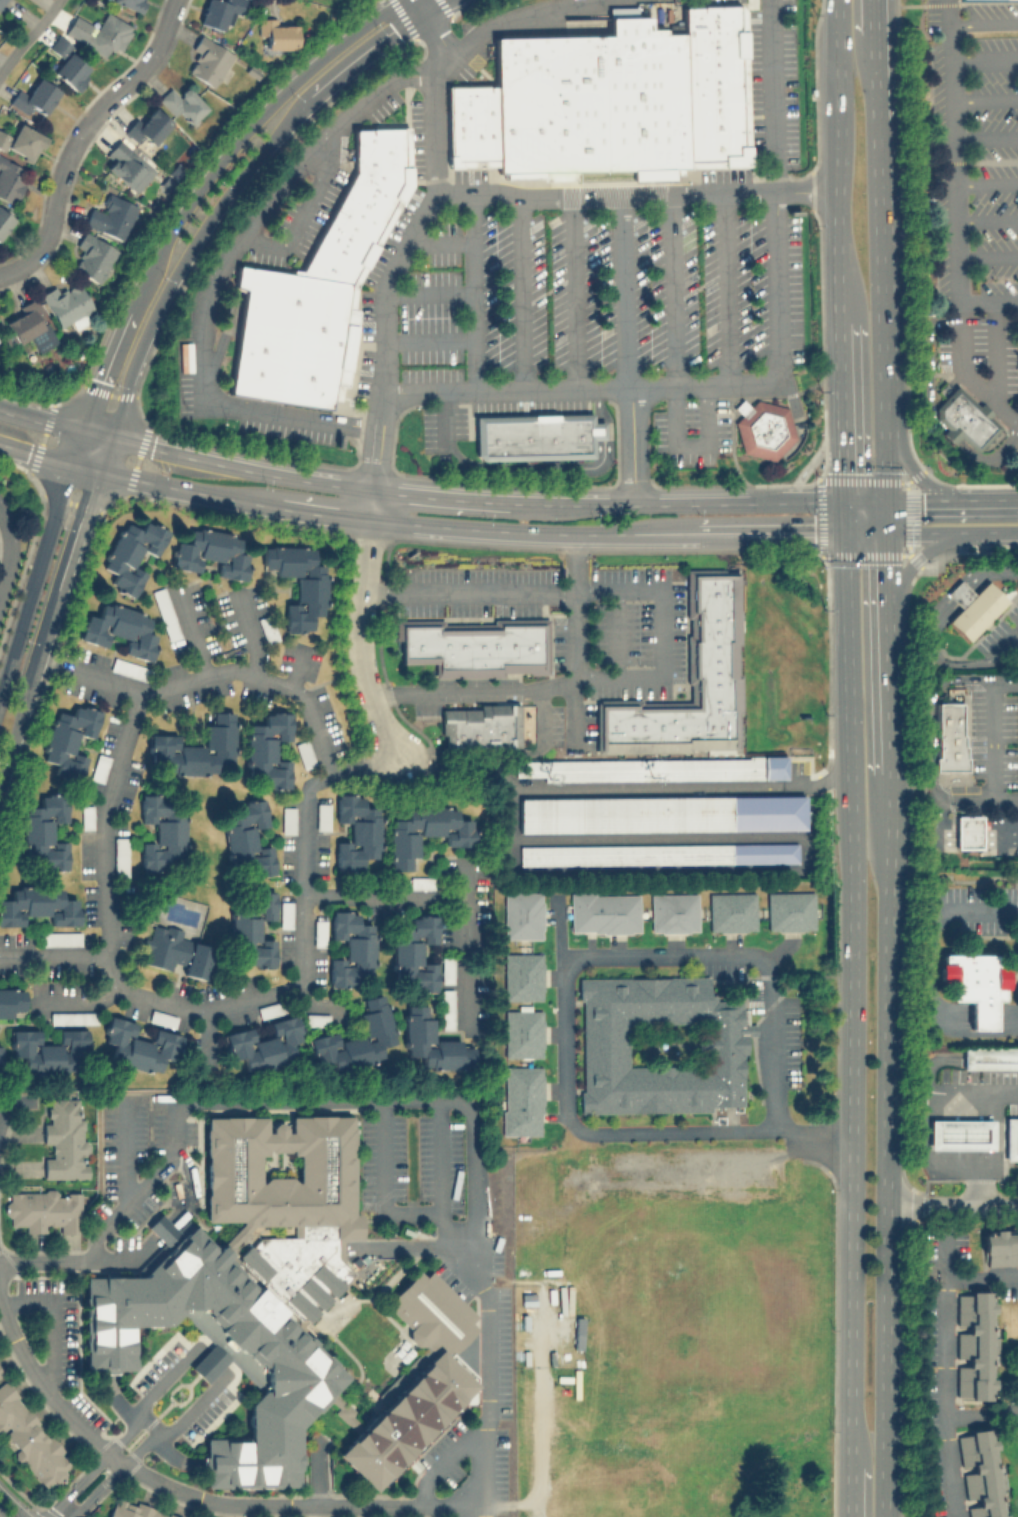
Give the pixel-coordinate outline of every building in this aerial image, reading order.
[(138,11),(142,0),(109,0),(138,11)] [(222,30),(225,20),(236,24),(243,0),(221,0),(205,0),(198,23),(222,30)] [(683,33),(682,6),(737,5),(743,9),(747,165),(687,167),(683,33)] [(105,54),(108,48),(119,53),(133,24),(104,11),(97,26),(73,14),(63,34),(105,54)] [(687,167),(681,167),(681,172),(670,172),(670,177),(575,180),(575,178),(541,179),(541,176),(503,177),(503,172),(497,172),(497,166),(495,86),(493,38),(609,35),(608,18),(649,17),(649,29),(663,29),(663,33),(683,33),(687,167)] [(296,48),(295,23),(283,23),(283,18),(257,18),(257,37),(265,37),(265,48),(296,48)] [(233,51),(199,33),(191,49),(198,53),(188,72),(214,86),(233,51)] [(93,67),(56,36),(47,47),(62,59),(52,71),(74,89),(93,67)] [(8,102),(26,113),(30,105),(44,113),(58,89),(37,76),(27,93),(17,87),(8,102)] [(158,97),(187,126),(206,106),(185,85),(177,93),(169,86),(158,97)] [(497,166),(495,86),(446,87),(448,167),(497,166)] [(126,133),(137,142),(143,136),(152,143),(170,121),(149,104),(126,133)] [(45,135),(18,122),(11,135),(0,130),(0,147),(32,162),(45,135)] [(355,170),(353,129),(408,126),(410,184),(355,283),(290,273),(291,268),(300,270),(307,257),(312,247),(355,170)] [(112,160),(105,169),(137,193),(156,167),(117,138),(104,155),(112,160)] [(0,156),(0,198),(13,204),(24,178),(18,176),(23,166),(0,156)] [(83,226),(124,239),(135,203),(107,193),(101,210),(90,206),(83,226)] [(13,218),(0,208),(0,237),(13,218)] [(82,231),(74,247),(82,251),(73,270),(99,283),(116,248),(82,231)] [(228,393),(244,289),(234,287),(237,265),(355,283),(351,308),(357,309),(345,386),(341,386),(339,400),(330,399),(329,408),(228,393)] [(57,327),(70,321),(73,328),(88,321),(83,312),(92,308),(78,282),(58,292),(54,285),(40,292),(57,327)] [(18,305),(22,312),(3,322),(15,344),(28,337),(37,353),(57,342),(34,297),(18,305)] [(955,384),(977,405),(980,402),(992,413),(989,416),(998,425),(974,451),(959,436),(955,441),(952,443),(941,433),(943,431),(945,428),(934,418),(934,407),(955,384)] [(771,461),(794,438),(786,407),(755,399),(749,405),(741,398),(732,407),(739,414),(732,421),(740,452),(771,461)] [(473,415),(591,412),(591,421),(599,421),(602,421),(602,437),(600,437),(591,437),(592,457),(474,460),(473,415)] [(167,530),(145,519),(140,528),(122,520),(100,567),(114,573),(108,586),(132,597),(144,571),(133,566),(140,549),(155,556),(167,530)] [(170,567),(198,571),(200,558),(219,561),(217,576),(245,580),(249,554),(237,553),(240,534),(189,526),(186,543),(174,541),(170,567)] [(312,546),(261,545),(261,574),(295,574),(295,603),(284,603),(283,631),(311,631),(311,614),(324,614),(325,564),(312,563),(312,546)] [(686,569),(737,569),(736,749),(598,747),(598,702),(690,704),(686,569)] [(967,640),(947,620),(960,607),(946,593),(959,579),(973,594),(985,581),(1005,601),(967,640)] [(152,589),(165,640),(178,637),(165,586),(152,589)] [(77,639),(104,646),(108,633),(127,639),(123,652),(149,660),(156,635),(145,632),(150,614),(101,601),(96,616),(84,613),(77,639)] [(267,614),(256,619),(267,643),(278,638),(267,614)] [(397,619),(398,662),(434,662),(434,674),(547,673),(546,619),(397,619)] [(110,666),(129,674),(133,664),(114,657),(110,666)] [(936,702),(959,702),(960,734),(962,734),(962,745),(963,745),(963,757),(965,757),(965,770),(935,770),(935,757),(936,757),(936,702)] [(79,780),(85,755),(73,752),(77,734),(93,737),(100,710),(74,704),(71,714),(52,709),(40,759),(57,763),(54,774),(79,780)] [(520,746),(519,704),(441,705),(441,747),(520,746)] [(233,763),(233,711),(211,711),(211,723),(204,723),(204,745),(177,745),(177,733),(147,733),(147,761),(164,761),(164,774),(215,774),(215,763),(233,763)] [(245,723),(244,775),(262,775),(261,788),(288,788),(289,759),(274,759),(274,739),(289,740),(290,711),(263,711),(263,723),(245,723)] [(315,764),(306,738),(293,743),(303,768),(315,764)] [(88,778),(102,782),(109,756),(96,752),(88,778)] [(514,759),(784,757),(784,778),(545,780),(545,776),(515,776),(514,759)] [(66,793),(39,793),(39,805),(21,805),(21,869),(66,869),(66,840),(51,840),(51,822),(66,822),(66,793)] [(335,841),(334,869),(362,870),(362,857),(379,857),(380,806),(363,806),(363,793),(336,793),(335,822),(350,822),(349,841),(335,841)] [(184,794),(139,795),(140,823),(152,822),(153,841),(139,841),(140,871),(185,870),(184,794)] [(519,798),(804,796),(804,829),(519,831),(519,798)] [(274,873),(271,844),(257,846),(255,828),(267,826),(263,797),(236,801),(237,814),(222,815),(229,878),(274,873)] [(316,829),(329,829),(329,802),(316,802),(316,829)] [(92,828),(92,804),(81,804),(81,828),(92,828)] [(295,805),(281,805),(281,833),(295,833),(295,805)] [(389,869),(417,869),(416,834),(445,834),(445,846),(472,845),(472,818),(457,818),(457,805),(405,805),(405,817),(388,817),(389,869)] [(980,847),(955,847),(956,815),(980,816),(980,847)] [(126,874),(126,837),(114,837),(114,874),(126,874)] [(797,842),(797,863),(520,865),(520,844),(797,842)] [(410,877),(410,886),(431,886),(431,877),(410,877)] [(10,897),(0,897),(0,925),(22,925),(22,914),(49,914),(49,924),(78,924),(78,897),(61,897),(61,885),(10,885),(10,897)] [(274,890),(230,890),(230,951),(247,951),(247,967),(273,967),(273,939),(260,939),(260,919),(274,919),(274,890)] [(503,890),(503,938),(542,938),(542,890),(503,890)] [(814,930),(814,890),(765,890),(765,930),(814,930)] [(570,933),(639,933),(639,891),(570,891),(570,933)] [(755,931),(755,891),(708,891),(708,931),(755,931)] [(697,932),(697,893),(650,893),(650,932),(697,932)] [(292,901),(280,901),(280,926),(292,926),(292,901)] [(373,923),(357,923),(357,910),(331,910),(330,938),(345,939),(344,957),(329,957),(329,982),(372,982),(373,923)] [(437,990),(436,961),(422,961),(422,943),(437,943),(436,915),(409,915),(409,927),(392,927),(392,980),(409,980),(409,991),(437,990)] [(206,979),(212,946),(179,939),(181,928),(147,921),(139,963),(171,968),(173,962),(184,964),(182,974),(206,979)] [(314,923),(314,944),(323,944),(323,923),(314,923)] [(41,944),(80,944),(80,931),(41,931),(41,944)] [(543,951),(503,951),(503,999),(543,999),(543,951)] [(942,953),(1003,954),(1002,1000),(992,999),(992,1029),(969,1029),(970,999),(950,999),(950,981),(936,981),(937,963),(942,963),(942,953)] [(442,983),(453,983),(453,955),(442,955),(442,983)] [(581,1110),(743,1110),(743,1034),(754,1034),(754,1023),(743,1023),(743,998),(708,998),(708,976),(580,977),(581,1110)] [(23,987),(0,987),(0,1016),(23,1016),(23,987)] [(454,990),(442,989),(442,1028),(454,1028),(454,990)] [(395,1043),(384,993),(362,998),(365,1011),(358,1012),(363,1034),(338,1040),(337,1031),(308,1037),(313,1063),(331,1059),(333,1070),(383,1059),(380,1046),(395,1043)] [(434,1039),(434,1015),(428,1015),(428,1004),(404,1004),(404,1056),(422,1056),(422,1068),(472,1068),(472,1047),(460,1047),(460,1039),(434,1039)] [(503,1056),(543,1056),(543,1006),(503,1006),(503,1056)] [(148,1020),(173,1027),(176,1016),(151,1009),(148,1020)] [(49,1023),(95,1023),(95,1011),(49,1011),(49,1023)] [(182,1035),(154,1028),(151,1041),(132,1036),(135,1021),(108,1015),(102,1041),(113,1044),(109,1061),(158,1073),(162,1057),(176,1060),(182,1035)] [(224,1032),(229,1059),(242,1056),(245,1070),(295,1061),(291,1042),(302,1040),(298,1015),(268,1020),(271,1037),(254,1040),(251,1027),(224,1032)] [(85,1028),(57,1029),(58,1042),(38,1043),(38,1028),(10,1029),(11,1056),(22,1056),(23,1072),(86,1071),(85,1028)] [(963,1047),(1017,1048),(1017,1068),(963,1067),(963,1047)] [(501,1135),(542,1135),(542,1065),(501,1065),(501,1135)] [(43,1178),(85,1177),(84,1153),(88,1152),(87,1140),(82,1140),(82,1119),(77,1119),(76,1097),(47,1097),(47,1121),(42,1121),(42,1142),(51,1142),(51,1157),(42,1157),(43,1178)] [(86,1276),(85,1369),(133,1370),(133,1329),(168,1327),(183,1311),(212,1345),(189,1365),(204,1382),(231,1359),(260,1390),(248,1403),(250,1438),(205,1438),(204,1485),(298,1486),(298,1425),(327,1400),(347,1422),(356,1414),(334,1389),(347,1378),(300,1325),(356,1276),(352,1271),(353,1115),(290,1115),(290,1120),(206,1120),(205,1220),(246,1221),(215,1247),(195,1224),(136,1276),(86,1276)] [(1004,1117),(1017,1117),(1017,1159),(1003,1158),(1004,1117)] [(929,1119),(991,1120),(991,1148),(928,1147),(929,1119)] [(80,1189),(9,1190),(9,1201),(6,1201),(6,1225),(25,1225),(25,1232),(46,1232),(46,1225),(59,1225),(59,1233),(81,1232),(80,1189)] [(146,1226),(164,1244),(177,1231),(159,1213),(146,1226)] [(982,1234),(983,1266),(1017,1264),(1017,1232),(982,1234)] [(373,1491),(463,1401),(472,1401),(474,1375),(471,1371),(474,1326),(469,1321),(476,1315),(430,1270),(424,1276),(418,1270),(387,1300),(387,1309),(424,1346),(423,1364),(334,1453),(373,1491)] [(956,1398),(991,1398),(992,1291),(956,1291),(956,1398)] [(6,1379),(0,1384),(0,1433),(44,1489),(73,1466),(6,1379)] [(990,1428),(956,1433),(968,1516),(1003,1516),(990,1428)] [(136,1501),(135,1504),(115,1497),(107,1516),(180,1516),(136,1501)]
